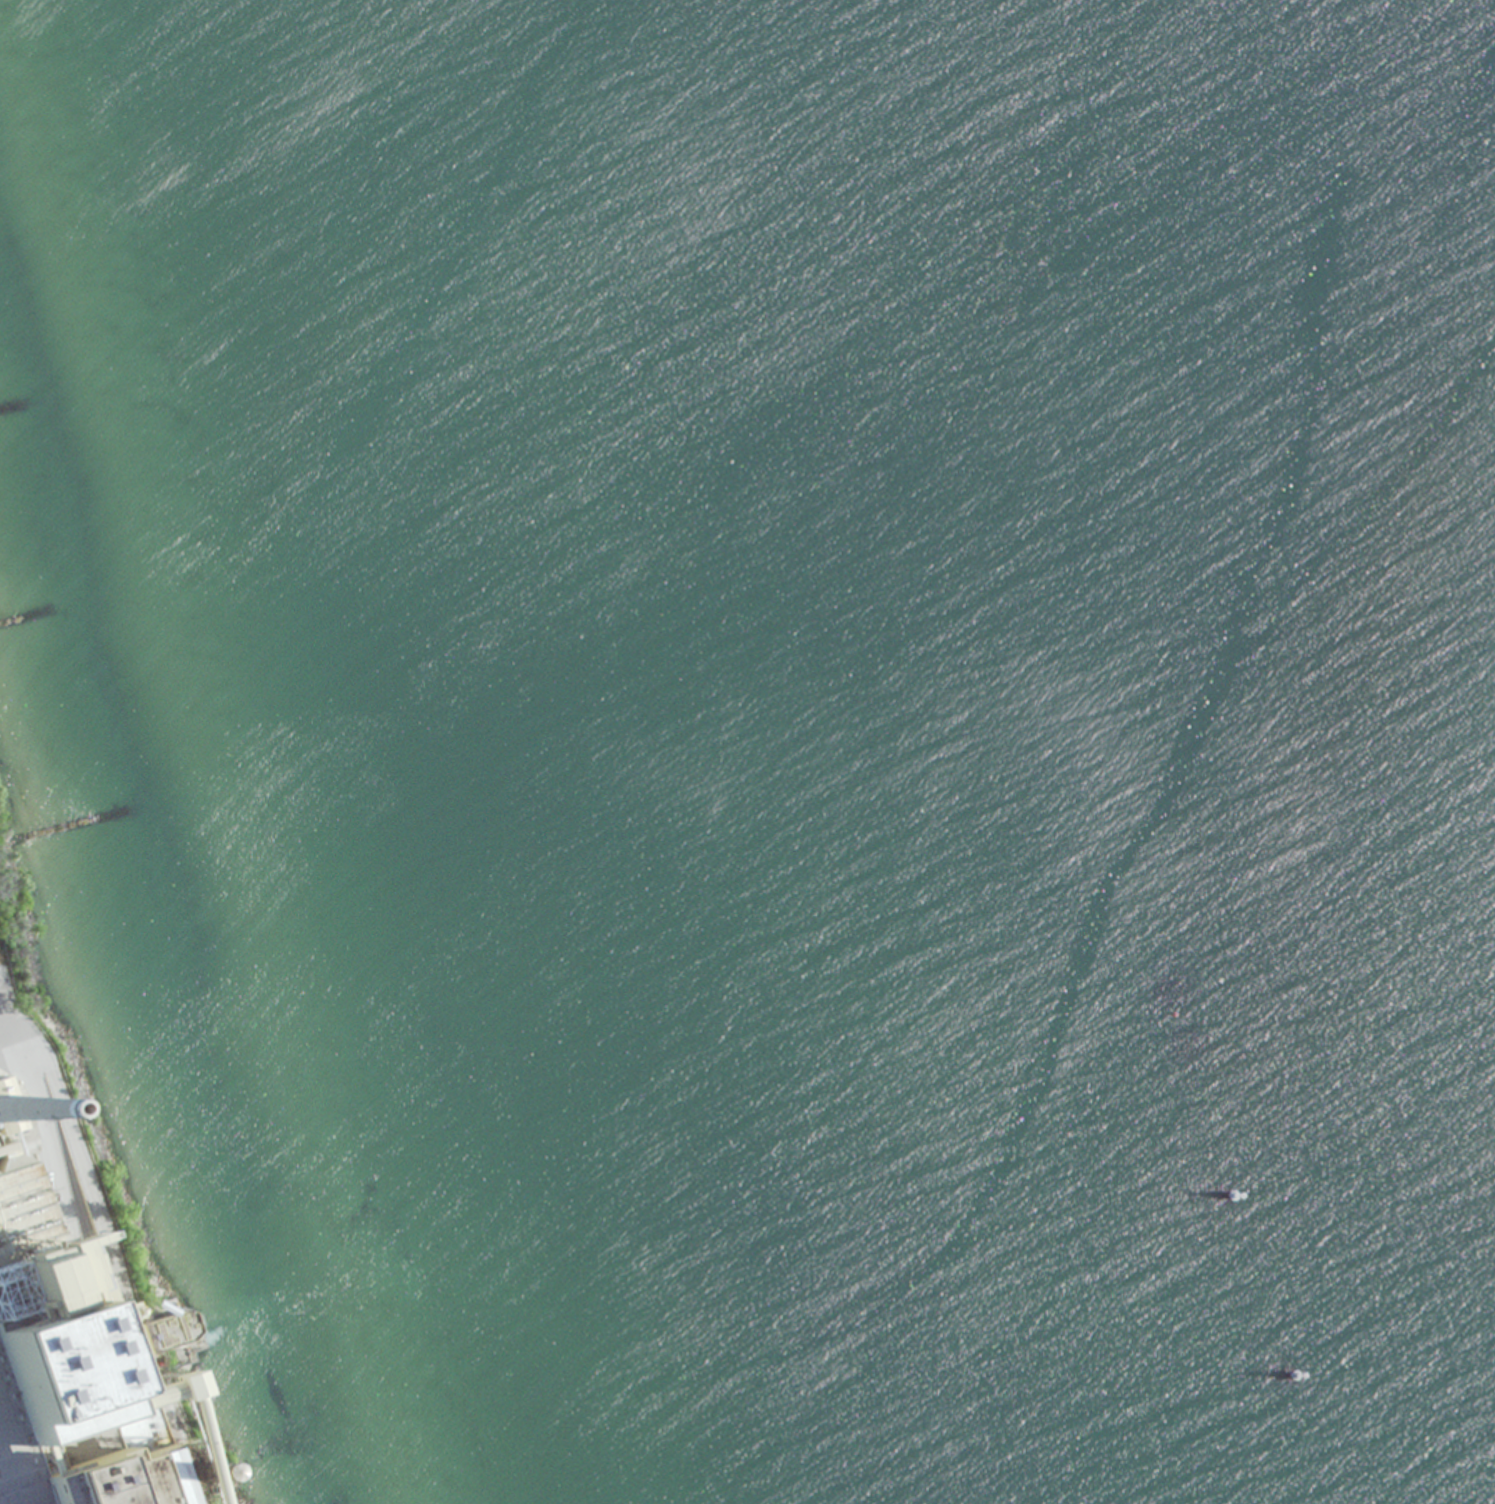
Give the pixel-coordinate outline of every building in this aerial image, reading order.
[(0,1136),(25,1129),(11,1077),(0,1080),(0,1135),(0,1136)] [(7,1161),(2,1143),(0,1144),(0,1215),(35,1206),(21,1158),(7,1161)] [(159,1371),(144,1377),(124,1317),(86,1330),(61,1256),(67,1231),(0,1254),(0,1503),(204,1503),(159,1371)]
